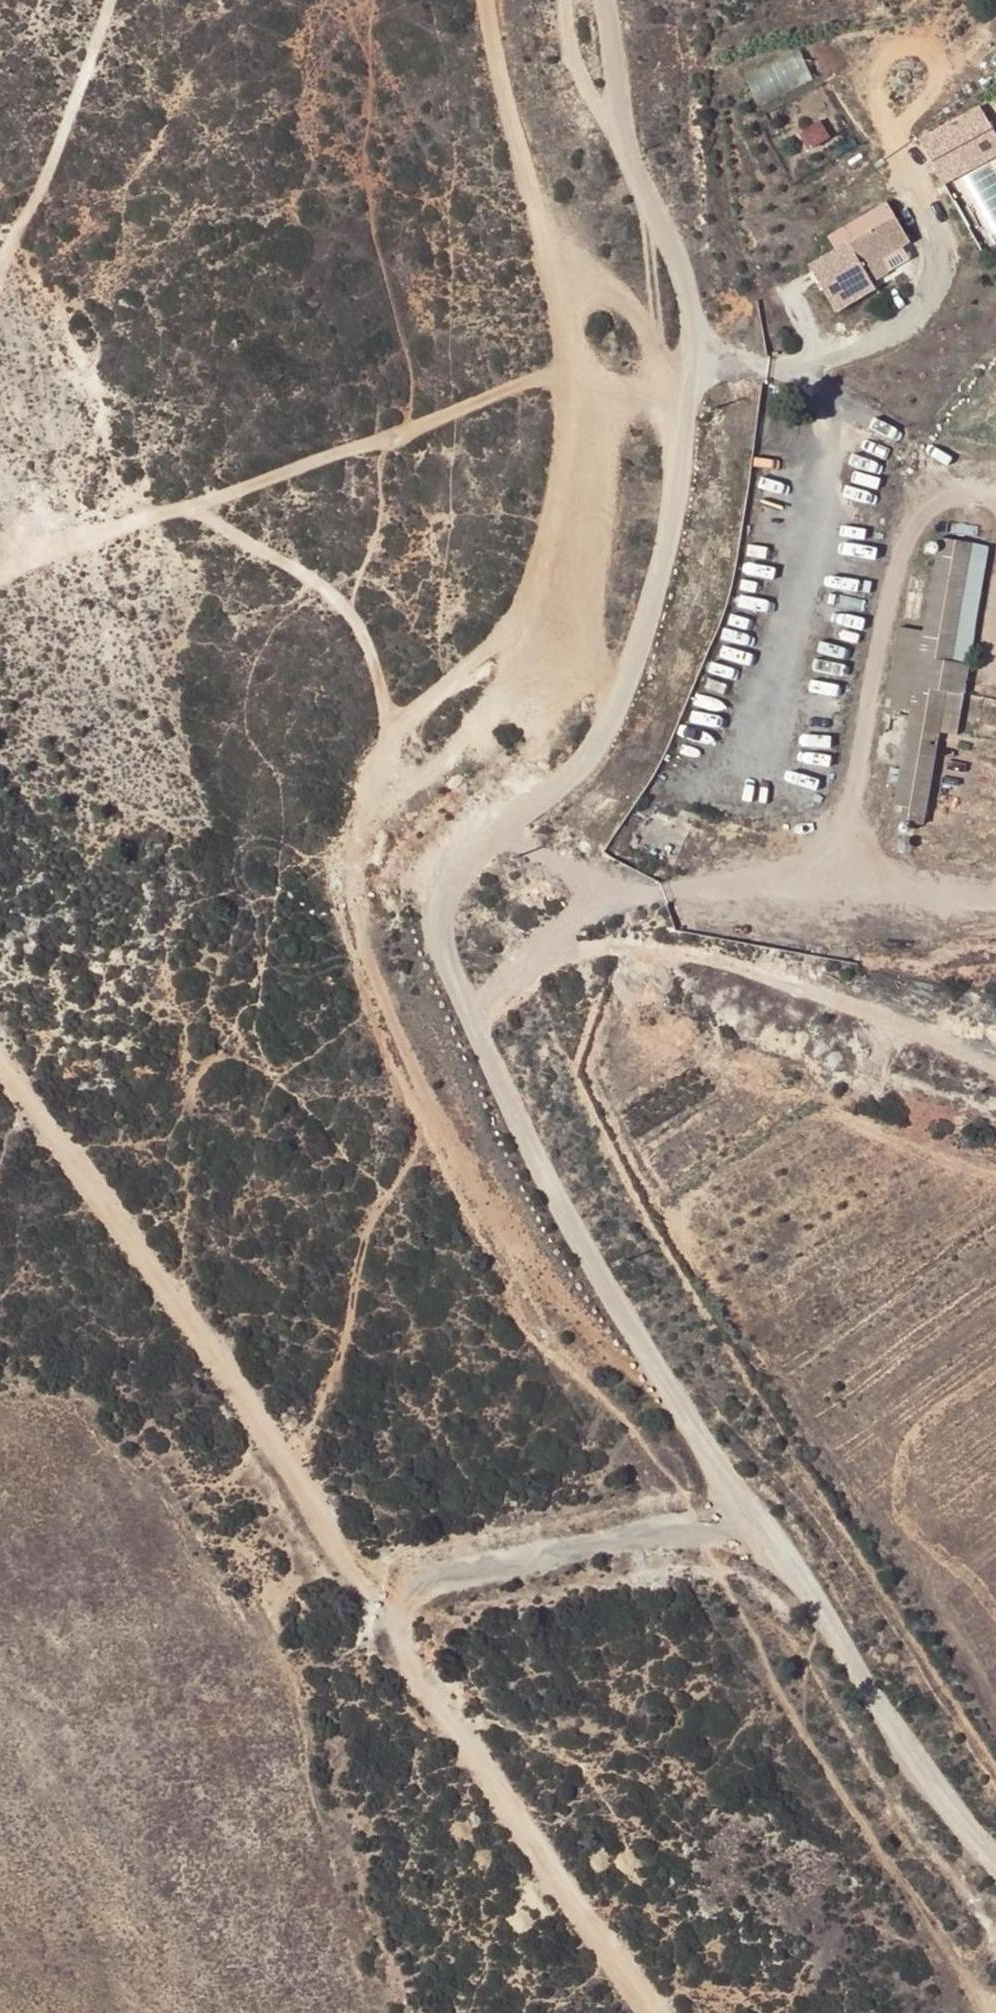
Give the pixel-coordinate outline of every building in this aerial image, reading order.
[(944,184),(995,157),(995,125),(984,102),(919,135),(944,184)] [(810,144),(832,136),(826,120),(804,129),(810,144)] [(893,200),(828,230),(836,248),(812,259),(834,308),(900,278),(888,253),(912,242),(893,200)] [(992,546),(939,536),(921,633),(899,629),(883,714),(907,719),(886,832),(923,839),(941,740),(956,743),(992,546)]
